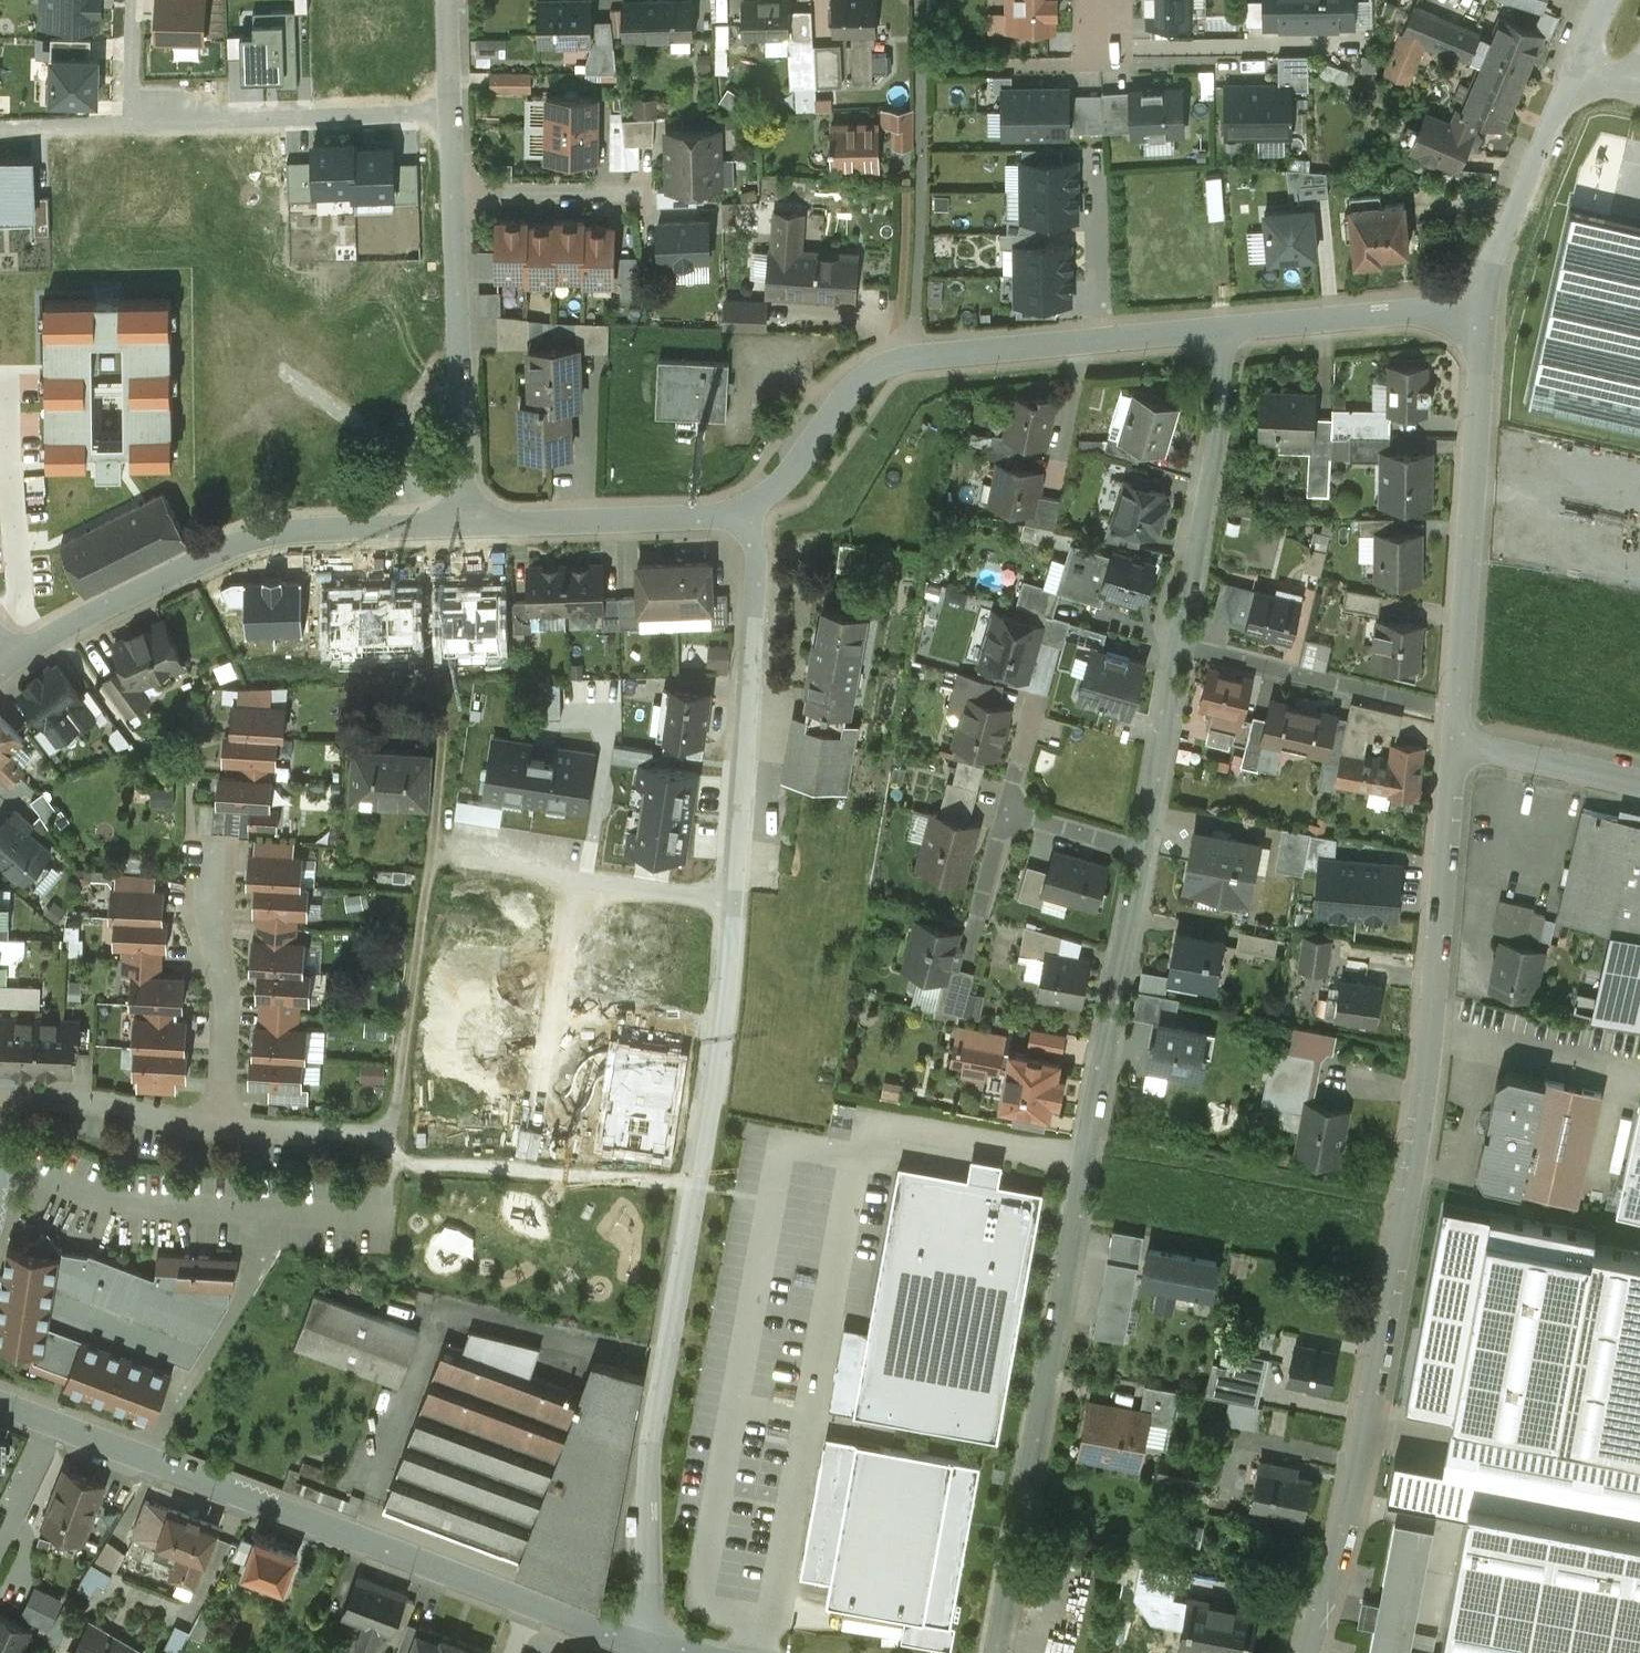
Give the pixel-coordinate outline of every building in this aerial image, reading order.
[(47,24),(97,25),(98,9),(101,9),(102,0),(48,0),(47,24)] [(159,39),(204,40),(204,0),(159,0),(159,39)] [(539,42),(590,43),(590,0),(539,0),(539,42)] [(647,0),(642,0),(624,0),(623,0),(626,37),(628,36),(628,35),(648,35),(647,0)] [(648,0),(647,0),(648,35),(648,36),(649,36),(649,35),(671,34),(670,30),(689,29),(690,35),(692,34),(690,0),(654,0),(648,0)] [(787,0),(744,0),(745,35),(746,35),(746,34),(788,34),(787,0)] [(834,31),(851,31),(875,30),(875,0),(833,0),(834,31)] [(1007,12),(1016,13),(1016,29),(1016,31),(1018,31),(1052,31),(1054,31),(1054,29),(1054,0),(1007,0),(1007,12)] [(1150,25),(1194,24),(1194,0),(1149,0),(1150,25)] [(1265,0),(1244,0),(1244,26),(1266,26),(1265,0)] [(1296,0),(1265,0),(1266,26),(1296,25),(1296,0)] [(1296,25),(1324,25),(1324,0),(1296,0),(1296,25)] [(1324,25),(1353,24),(1353,0),(1324,0),(1324,25)] [(1551,11),(1556,0),(1526,0),(1551,11)] [(1448,18),(1414,4),(1401,35),(1423,45),(1436,50),(1438,45),(1437,45),(1448,18)] [(812,10),(792,10),(793,41),(813,39),(812,10)] [(1502,15),(1493,37),(1448,18),(1437,45),(1438,45),(1482,63),(1462,109),(1461,110),(1478,117),(1502,127),(1542,32),(1502,15)] [(255,33),(242,33),(243,75),(263,74),(263,71),(285,70),(284,21),(255,22),(255,33)] [(875,44),(875,30),(851,31),(851,42),(846,42),(847,83),(873,83),(873,72),(872,49),(872,44),(875,44)] [(1401,35),(1390,61),(1412,70),(1423,45),(1401,35)] [(509,54),(509,36),(479,36),(479,54),(509,54)] [(813,39),(793,41),(795,85),(816,83),(814,44),(813,39)] [(833,43),(814,44),(816,83),(816,86),(835,85),(833,43)] [(614,45),(598,44),(597,71),(617,72),(614,45)] [(890,52),(887,49),(872,49),(873,72),(887,71),(891,68),(890,52)] [(47,80),(46,102),(83,102),(83,100),(98,100),(98,59),(54,58),(54,80),(47,80)] [(1309,58),(1278,58),(1278,83),(1290,82),(1290,92),(1309,92),(1309,58)] [(494,68),(494,88),(535,89),(536,68),(494,68)] [(1202,68),(1202,94),(1216,94),(1216,68),(1202,68)] [(1278,83),(1223,84),(1225,136),(1291,135),(1290,92),(1290,82),(1278,83)] [(723,98),(741,110),(750,96),(732,85),(723,98)] [(1069,86),(1007,86),(1007,135),(1069,135),(1069,97),(1069,86)] [(1187,88),(1132,87),(1132,91),(1132,136),(1187,136),(1187,88)] [(597,95),(579,95),(579,91),(576,89),(568,89),(566,91),(565,95),(548,94),(548,125),(596,126),(597,95)] [(1132,91),(1102,91),(1102,97),(1103,136),(1132,136),(1132,91)] [(1102,97),(1069,97),(1069,135),(1069,139),(1102,139),(1103,136),(1102,97)] [(1458,107),(1452,122),(1427,111),(1411,148),(1456,167),(1466,144),(1470,146),(1475,145),(1479,136),(1477,132),(1472,130),(1478,117),(1461,110),(1462,109),(1458,107)] [(911,108),(884,108),(884,110),(884,111),(884,120),(884,122),(886,122),(911,122),(911,111),(911,110),(911,108)] [(622,115),(611,115),(610,141),(625,141),(622,115)] [(655,116),(640,117),(639,144),(654,144),(655,116)] [(640,117),(623,118),(625,141),(625,144),(639,144),(640,117)] [(878,124),(831,125),(831,142),(829,142),(829,148),(831,148),(832,165),(853,164),(854,167),(879,167),(878,124)] [(596,126),(548,125),(547,156),(565,156),(565,160),(567,162),(575,163),(578,160),(578,156),(596,157),(596,126)] [(719,129),(666,131),(667,160),(720,158),(719,129)] [(1291,148),(1291,136),(1260,136),(1260,148),(1291,148)] [(1176,149),(1175,138),(1150,139),(1150,150),(1176,149)] [(625,141),(610,141),(610,167),(627,167),(625,144),(625,141)] [(355,142),(314,143),(314,160),(315,191),(318,191),(354,190),(354,195),(357,195),(355,148),(355,142)] [(394,146),(355,148),(357,195),(394,194),(395,194),(394,163),(394,146)] [(1076,156),(1018,158),(1021,225),(1079,222),(1078,199),(1083,199),(1082,176),(1077,177),(1076,156)] [(0,159),(0,215),(34,213),(35,213),(34,195),(33,158),(0,159)] [(720,158),(667,160),(668,188),(721,187),(720,158)] [(315,191),(314,160),(288,161),(289,201),(318,200),(318,191),(315,191)] [(418,162),(394,163),(395,194),(394,194),(394,203),(419,202),(418,162)] [(1391,189),(1349,193),(1350,213),(1344,214),(1347,238),(1354,237),(1356,260),(1363,260),(1364,264),(1376,263),(1376,259),(1381,258),(1381,252),(1408,249),(1404,200),(1393,201),(1391,189)] [(50,195),(34,195),(35,213),(34,213),(34,235),(51,235),(50,195)] [(1309,206),(1266,210),(1270,258),(1314,254),(1309,206)] [(1574,210),(1531,401),(1639,425),(1639,225),(1574,210)] [(801,214),(775,213),(773,248),(771,248),(768,293),(852,298),(855,253),(799,249),(801,214)] [(555,224),(528,224),(529,219),(498,219),(498,249),(498,274),(526,274),(526,279),(556,279),(556,275),(583,275),(583,280),(613,280),(613,255),(614,225),(585,224),(585,220),(555,219),(555,224)] [(708,220),(659,223),(661,261),(677,261),(677,263),(693,262),(693,260),(711,259),(708,220)] [(1073,246),(1015,248),(1018,315),(1076,312),(1075,289),(1080,289),(1079,266),(1074,267),(1073,246)] [(498,249),(476,249),(476,274),(498,274),(498,249)] [(637,255),(613,255),(613,280),(622,280),(622,297),(642,297),(637,255)] [(501,290),(477,291),(477,314),(498,314),(501,313),(501,290)] [(173,298),(45,301),(48,461),(176,459),(173,298)] [(766,301),(726,299),(725,326),(765,327),(766,301)] [(529,317),(498,314),(499,346),(530,344),(529,317)] [(609,322),(576,321),(576,340),(582,340),(582,350),(608,351),(609,322)] [(578,346),(530,348),(531,402),(520,402),(522,452),(571,450),(569,402),(580,402),(578,346)] [(729,361),(659,358),(656,413),(726,417),(729,361)] [(1426,365),(1391,364),(1390,409),(1420,409),(1421,397),(1427,398),(1429,397),(1430,396),(1431,395),(1431,394),(1432,392),(1431,387),(1431,385),(1429,384),(1425,383),(1426,365)] [(1314,393),(1261,392),(1259,437),(1279,438),(1279,431),(1311,432),(1313,432),(1314,416),(1314,393)] [(1033,400),(1014,396),(1006,435),(1006,436),(1027,441),(1044,444),(1054,399),(1034,395),(1033,400)] [(1175,407),(1134,395),(1121,438),(1121,439),(1142,446),(1162,452),(1175,407)] [(1333,416),(1314,416),(1313,432),(1311,432),(1310,451),(1314,451),(1331,452),(1333,416)] [(1390,418),(1350,417),(1350,435),(1390,435),(1390,418)] [(1006,435),(993,432),(990,447),(1024,454),(1027,441),(1006,436),(1006,435)] [(1121,438),(1108,434),(1107,439),(1104,450),(1138,460),(1142,446),(1121,439),(1121,438)] [(1390,435),(1350,435),(1349,458),(1382,458),(1382,450),(1390,450),(1390,435)] [(1107,439),(1082,438),(1080,450),(1104,450),(1107,439)] [(1390,450),(1382,450),(1382,458),(1381,501),(1430,502),(1431,451),(1390,450)] [(1331,452),(1314,451),(1312,493),(1329,494),(1331,452)] [(1039,471),(999,463),(995,484),(1000,485),(997,502),(1022,507),(1032,509),(1035,493),(1039,471)] [(1166,492),(1147,486),(1149,480),(1135,476),(1133,482),(1125,480),(1113,520),(1143,529),(1154,532),(1166,492)] [(164,491),(62,543),(85,592),(189,541),(164,491)] [(1060,498),(1035,493),(1032,509),(1022,507),(1019,520),(1026,521),(1055,527),(1060,498)] [(1394,515),(1359,515),(1359,532),(1377,532),(1377,530),(1394,530),(1394,515)] [(1143,529),(1113,520),(1109,519),(1104,537),(1139,544),(1143,529)] [(1055,527),(1026,521),(1023,535),(1067,545),(1070,530),(1055,527)] [(1330,534),(1313,530),(1309,546),(1326,550),(1330,534)] [(1394,530),(1377,530),(1377,532),(1376,577),(1420,577),(1420,531),(1394,530)] [(868,547),(841,543),(838,568),(864,572),(868,547)] [(1111,557),(1073,545),(1060,587),(1099,600),(1101,592),(1100,592),(1111,557)] [(1326,550),(1309,546),(1304,568),(1320,572),(1326,550)] [(1155,562),(1113,550),(1111,557),(1100,592),(1101,592),(1130,601),(1132,594),(1144,598),(1155,562)] [(692,562),(692,563),(679,564),(679,562),(675,562),(676,610),(712,609),(713,609),(712,593),(711,561),(692,562)] [(675,562),(638,564),(639,595),(640,611),(641,611),(676,610),(675,562)] [(602,565),(566,566),(567,610),(602,609),(604,609),(603,597),(602,565)] [(566,566),(529,567),(530,599),(530,611),(532,611),(567,610),(566,566)] [(428,571),(411,572),(411,587),(428,587),(428,571)] [(274,576),(275,632),(302,631),(301,579),(283,580),(283,575),(274,576)] [(247,633),(275,632),(274,576),(264,576),(265,580),(246,581),(246,602),(247,633)] [(246,602),(246,581),(233,581),(221,586),(229,603),(246,602)] [(1242,587),(1222,582),(1213,618),(1214,618),(1215,615),(1234,619),(1242,587)] [(1058,596),(1022,585),(1016,603),(1045,612),(1053,614),(1058,596)] [(442,588),(444,651),(498,650),(496,586),(442,588)] [(1382,592),(1346,586),(1343,605),(1378,612),(1382,592)] [(1242,587),(1234,619),(1247,623),(1255,590),(1242,587)] [(1300,600),(1255,589),(1255,590),(1247,623),(1246,627),(1291,638),(1300,600)] [(414,645),(413,594),(393,594),(393,591),(382,591),(382,594),(361,595),(361,593),(330,593),(331,647),(335,647),(335,653),(363,652),(363,646),(414,645)] [(728,593),(712,593),(713,609),(712,609),(712,624),(729,624),(728,593)] [(639,595),(620,596),(620,597),(621,628),(642,627),(641,611),(640,611),(639,595)] [(620,597),(603,597),(604,609),(602,609),(603,628),(621,628),(620,597)] [(530,599),(514,600),(515,631),(532,630),(532,611),(530,611),(530,599)] [(826,603),(820,639),(817,639),(809,688),(812,689),(796,777),(835,784),(865,610),(826,603)] [(1042,624),(994,609),(979,660),(1028,675),(1039,638),(1043,625),(1042,624)] [(1053,614),(1045,612),(1042,624),(1043,625),(1039,638),(1063,645),(1070,620),(1070,619),(1053,614)] [(1421,622),(1377,618),(1373,661),(1396,663),(1417,665),(1421,622)] [(163,620),(115,642),(126,664),(136,686),(140,684),(156,676),(158,680),(162,682),(171,679),(173,674),(171,670),(183,664),(163,620)] [(1106,630),(1070,620),(1063,645),(1058,663),(1085,670),(1093,646),(1102,649),(1106,630)] [(1329,665),(1334,641),(1310,637),(1306,661),(1329,665)] [(732,669),(733,645),(712,644),(712,668),(732,669)] [(1102,649),(1093,646),(1085,670),(1078,696),(1130,712),(1145,661),(1102,649)] [(1417,665),(1396,663),(1395,672),(1416,677),(1417,665)] [(84,696),(59,664),(42,677),(40,674),(28,683),(29,687),(21,693),(58,740),(78,725),(80,728),(95,716),(81,698),(84,696)] [(126,664),(104,680),(127,712),(149,696),(140,684),(136,686),(126,664)] [(1251,677),(1211,666),(1201,707),(1211,709),(1207,726),(1232,732),(1248,736),(1252,717),(1242,715),(1251,677)] [(1000,682),(962,671),(956,693),(968,697),(969,695),(995,702),(1000,682)] [(540,716),(561,716),(560,679),(539,680),(540,716)] [(711,690),(671,685),(664,737),(704,742),(711,690)] [(260,686),(239,686),(238,702),(259,703),(260,686)] [(995,702),(969,695),(968,697),(955,742),(996,754),(1009,706),(995,702)] [(1335,712),(1272,697),(1267,718),(1263,737),(1264,737),(1265,734),(1280,737),(1280,741),(1281,741),(1282,735),(1309,742),(1308,747),(1309,748),(1310,744),(1325,748),(1325,751),(1326,752),(1335,714),(1335,712)] [(1348,717),(1341,749),(1361,753),(1366,724),(1398,731),(1402,712),(1351,700),(1348,717)] [(238,702),(233,702),(233,704),(234,704),(232,731),(278,734),(278,735),(284,735),(286,705),(259,703),(238,702)] [(1267,718),(1254,715),(1255,713),(1253,713),(1248,736),(1245,744),(1241,762),(1258,766),(1259,762),(1257,762),(1263,737),(1267,718)] [(1348,717),(1335,714),(1326,752),(1325,751),(1324,759),(1338,763),(1341,749),(1348,717)] [(0,715),(0,771),(11,781),(24,768),(21,765),(9,753),(20,741),(23,738),(0,715)] [(278,734),(232,731),(226,730),(224,758),(224,760),(241,762),(272,764),(276,764),(278,735),(278,734)] [(1248,736),(1232,732),(1230,741),(1245,744),(1248,736)] [(1280,737),(1265,734),(1264,737),(1263,737),(1257,762),(1259,762),(1276,766),(1277,764),(1275,763),(1280,741),(1280,737)] [(595,752),(494,736),(484,794),(585,810),(595,752)] [(32,753),(20,741),(9,753),(21,765),(32,753)] [(1361,753),(1341,749),(1338,763),(1334,788),(1335,788),(1336,783),(1390,793),(1417,795),(1422,745),(1393,742),(1391,758),(1361,753)] [(612,760),(639,764),(640,763),(651,765),(653,749),(614,743),(612,760)] [(431,755),(354,749),(351,800),(428,805),(431,755)] [(984,764),(959,757),(953,781),(978,787),(984,764)] [(1338,763),(1324,759),(1318,784),(1334,788),(1338,763)] [(272,764),(241,762),(240,775),(271,777),(272,764)] [(639,764),(626,848),(685,858),(699,772),(651,765),(640,763),(639,764)] [(240,775),(220,774),(218,802),(218,803),(218,804),(228,805),(251,806),(270,807),(272,777),(271,777),(240,775)] [(953,781),(948,779),(939,813),(969,822),(978,787),(953,781)] [(228,805),(218,804),(218,803),(214,802),(212,830),(226,831),(228,805)] [(251,806),(228,805),(226,831),(250,832),(251,806)] [(1583,807),(1558,916),(1611,928),(1639,935),(1639,820),(1583,807)] [(13,809),(0,824),(0,851),(25,874),(51,842),(13,809)] [(939,813),(934,812),(920,865),(963,877),(977,824),(969,822),(939,813)] [(1311,832),(1283,826),(1277,858),(1291,861),(1289,870),(1303,873),(1311,832)] [(1259,840),(1195,828),(1185,885),(1186,885),(1186,884),(1204,887),(1204,888),(1249,897),(1259,840)] [(294,840),(256,837),(255,851),(293,854),(294,840)] [(1107,865),(1056,849),(1049,869),(1043,890),(1045,891),(1095,906),(1107,865)] [(255,851),(251,851),(249,881),(256,882),(257,881),(301,884),(301,883),(303,854),(293,854),(255,851)] [(1398,865),(1342,855),(1334,899),(1390,909),(1398,865)] [(1049,869),(1028,863),(1018,896),(1042,903),(1045,891),(1043,890),(1049,869)] [(155,873),(117,870),(117,885),(155,887),(155,873)] [(301,884),(257,881),(256,882),(255,911),(259,911),(297,913),(307,914),(309,883),(301,883),(301,884)] [(117,885),(112,885),(111,916),(116,916),(116,915),(163,917),(163,916),(164,893),(165,888),(155,887),(117,885)] [(1533,904),(1499,897),(1492,928),(1526,935),(1532,910),(1533,904)] [(1545,913),(1532,910),(1526,935),(1539,938),(1545,913)] [(297,913),(259,911),(258,924),(296,926),(297,913)] [(163,917),(116,915),(116,916),(115,944),(124,945),(163,947),(167,947),(167,945),(168,917),(163,916),(163,917)] [(958,931),(918,920),(905,966),(944,977),(946,977),(949,963),(955,943),(958,931)] [(1062,934),(1025,923),(1020,952),(1044,957),(1045,950),(1059,952),(1062,934)] [(296,926),(258,924),(258,937),(295,940),(296,926)] [(1611,928),(1592,1010),(1639,1020),(1639,935),(1611,928)] [(1278,936),(1240,929),(1237,947),(1275,954),(1278,936)] [(1224,939),(1177,930),(1168,975),(1215,983),(1224,939)] [(1330,938),(1306,934),(1301,967),(1325,971),(1330,938)] [(258,937),(253,937),(251,967),(259,968),(259,967),(304,970),(304,969),(305,940),(295,940),(258,937)] [(1542,949),(1502,940),(1492,986),(1532,995),(1542,949)] [(961,945),(955,943),(949,963),(955,965),(956,962),(960,959),(963,949),(961,945)] [(163,947),(124,945),(124,958),(162,960),(163,947)] [(1059,952),(1045,950),(1044,957),(1037,996),(1082,1004),(1090,958),(1059,952)] [(162,960),(124,958),(123,973),(133,974),(133,972),(161,973),(162,960)] [(949,963),(946,977),(944,977),(936,1008),(963,1013),(975,970),(955,965),(949,963)] [(304,970),(259,967),(259,968),(257,996),(262,997),(300,999),(310,1000),(311,969),(304,969),(304,970)] [(161,973),(133,972),(133,974),(131,1003),(142,1003),(180,1005),(183,1005),(185,977),(185,975),(161,973)] [(1382,984),(1340,978),(1338,994),(1328,993),(1325,1013),(1376,1021),(1382,984)] [(0,983),(0,1004),(36,1005),(36,985),(0,983)] [(1166,994),(1138,988),(1133,1015),(1161,1020),(1166,994)] [(1177,996),(1166,994),(1161,1020),(1172,1022),(1177,996)] [(300,999),(262,997),(261,1010),(299,1012),(300,999)] [(180,1005),(142,1003),(141,1015),(180,1017),(180,1005)] [(299,1012),(261,1010),(260,1023),(298,1025),(299,1012)] [(141,1015),(135,1015),(133,1045),(135,1045),(136,1045),(186,1047),(186,1046),(187,1020),(187,1018),(180,1017),(141,1015)] [(0,1017),(0,1045),(1,1045),(1,1069),(16,1069),(71,1071),(72,1047),(78,1048),(79,1020),(0,1017)] [(1172,1022),(1161,1020),(1156,1042),(1152,1041),(1148,1063),(1168,1067),(1168,1071),(1191,1076),(1192,1071),(1200,1073),(1208,1029),(1172,1022)] [(260,1023),(256,1023),(254,1052),(304,1055),(304,1056),(306,1056),(308,1026),(298,1025),(260,1023)] [(666,1144),(683,1037),(620,1027),(604,1133),(614,1134),(612,1145),(654,1151),(656,1142),(666,1144)] [(1004,1035),(960,1027),(953,1062),(997,1070),(1004,1035)] [(1047,1051),(1047,1046),(1069,1047),(1069,1027),(1034,1027),(1033,1051),(1047,1051)] [(186,1047),(136,1045),(135,1045),(134,1074),(138,1074),(177,1076),(187,1077),(187,1075),(187,1074),(188,1047),(186,1046),(186,1047)] [(1316,1054),(1272,1046),(1261,1102),(1305,1110),(1307,1100),(1316,1054)] [(304,1055),(254,1052),(252,1052),(250,1082),(271,1083),(302,1085),(302,1084),(304,1056),(304,1055)] [(1062,1062),(1012,1052),(1001,1103),(1051,1113),(1062,1062)] [(388,1078),(388,1060),(363,1060),(363,1078),(388,1078)] [(1495,1120),(1492,1130),(1484,1135),(1476,1167),(1484,1179),(1519,1187),(1544,1078),(1544,1077),(1509,1069),(1497,1077),(1489,1111),(1495,1120)] [(177,1076),(138,1074),(138,1088),(176,1090),(177,1076)] [(1601,1091),(1544,1078),(1520,1186),(1577,1199),(1601,1091)] [(302,1085),(271,1083),(270,1097),(308,1100),(309,1084),(302,1084),(302,1085)] [(1347,1108),(1307,1100),(1305,1110),(1297,1151),(1337,1159),(1347,1108)] [(1616,1206),(1639,1211),(1639,1100),(1616,1206)] [(969,1177),(899,1164),(869,1330),(845,1326),(830,1407),(854,1412),(854,1413),(999,1439),(1044,1190),(999,1182),(1003,1162),(972,1157),(969,1177)] [(1639,1449),(1639,1253),(1594,1245),(1596,1233),(1444,1205),(1407,1405),(1453,1414),(1639,1449)] [(1131,1339),(1145,1231),(1113,1227),(1099,1335),(1131,1339)] [(5,1267),(0,1300),(0,1340),(36,1345),(46,1347),(60,1252),(59,1251),(48,1236),(5,1267)] [(1150,1246),(1143,1283),(1214,1298),(1222,1261),(1150,1246)] [(155,1275),(90,1250),(88,1254),(63,1250),(60,1252),(46,1347),(36,1345),(35,1353),(31,1363),(34,1364),(35,1361),(68,1374),(84,1331),(173,1365),(176,1357),(191,1363),(229,1300),(230,1285),(235,1285),(235,1272),(238,1272),(238,1256),(158,1252),(157,1267),(158,1268),(155,1275)] [(419,1331),(315,1292),(295,1344),(400,1383),(419,1331)] [(173,1365),(84,1331),(68,1374),(65,1380),(155,1414),(173,1365)] [(540,1348),(470,1331),(463,1348),(531,1373),(540,1348)] [(463,1348),(446,1341),(384,1507),(535,1563),(531,1573),(601,1600),(602,1599),(602,1598),(645,1372),(596,1360),(583,1392),(531,1373),(463,1348)] [(1335,1352),(1296,1343),(1289,1378),(1328,1386),(1335,1352)] [(1268,1356),(1234,1349),(1231,1365),(1213,1361),(1205,1394),(1258,1404),(1268,1356)] [(1178,1389),(1145,1383),(1140,1410),(1148,1411),(1146,1419),(1171,1424),(1178,1389)] [(1140,1410),(1090,1401),(1080,1453),(1119,1460),(1120,1453),(1139,1457),(1146,1419),(1148,1411),(1140,1410)] [(1469,1502),(1639,1533),(1639,1449),(1453,1414),(1443,1468),(1397,1459),(1389,1498),(1466,1513),(1469,1502)] [(980,1464),(827,1435),(801,1574),(831,1581),(826,1602),(906,1617),(901,1641),(952,1650),(956,1625),(952,1624),(980,1464)] [(1202,1464),(1160,1456),(1157,1475),(1198,1483),(1202,1464)] [(1298,1466),(1261,1458),(1252,1504),(1303,1514),(1310,1475),(1297,1472),(1298,1466)] [(106,1482),(65,1466),(43,1524),(84,1540),(106,1482)] [(219,1524),(171,1506),(171,1508),(146,1499),(133,1535),(178,1552),(170,1575),(196,1585),(204,1561),(205,1562),(219,1524)] [(1469,1502),(1466,1513),(1440,1652),(1639,1652),(1639,1534),(1469,1502)] [(1410,1650),(1433,1528),(1395,1521),(1370,1652),(1425,1652),(1410,1650)] [(257,1540),(243,1535),(232,1555),(249,1561),(257,1540)] [(109,1539),(99,1558),(118,1568),(128,1549),(109,1539)] [(296,1553),(257,1539),(257,1540),(249,1561),(245,1572),(264,1579),(262,1586),(280,1592),(282,1586),(283,1586),(296,1553)] [(112,1574),(92,1562),(78,1586),(91,1594),(98,1582),(105,1586),(112,1574)] [(406,1593),(359,1576),(344,1613),(365,1621),(356,1646),(374,1652),(383,1628),(390,1631),(392,1631),(405,1597),(406,1593)] [(36,1584),(19,1621),(48,1634),(65,1597),(36,1584)] [(405,1597),(392,1631),(390,1631),(387,1638),(400,1642),(415,1601),(405,1597)] [(1192,1597),(1183,1643),(1232,1652),(1246,1652),(1254,1609),(1192,1597)] [(0,1612),(0,1652),(18,1652),(31,1627),(0,1612)] [(208,1625),(198,1619),(190,1634),(201,1640),(208,1625)] [(93,1621),(90,1622),(72,1652),(140,1652),(141,1652),(133,1647),(133,1645),(93,1621)] [(176,1624),(166,1645),(179,1651),(189,1630),(176,1624)] [(419,1624),(409,1652),(489,1652),(490,1651),(419,1624)]
